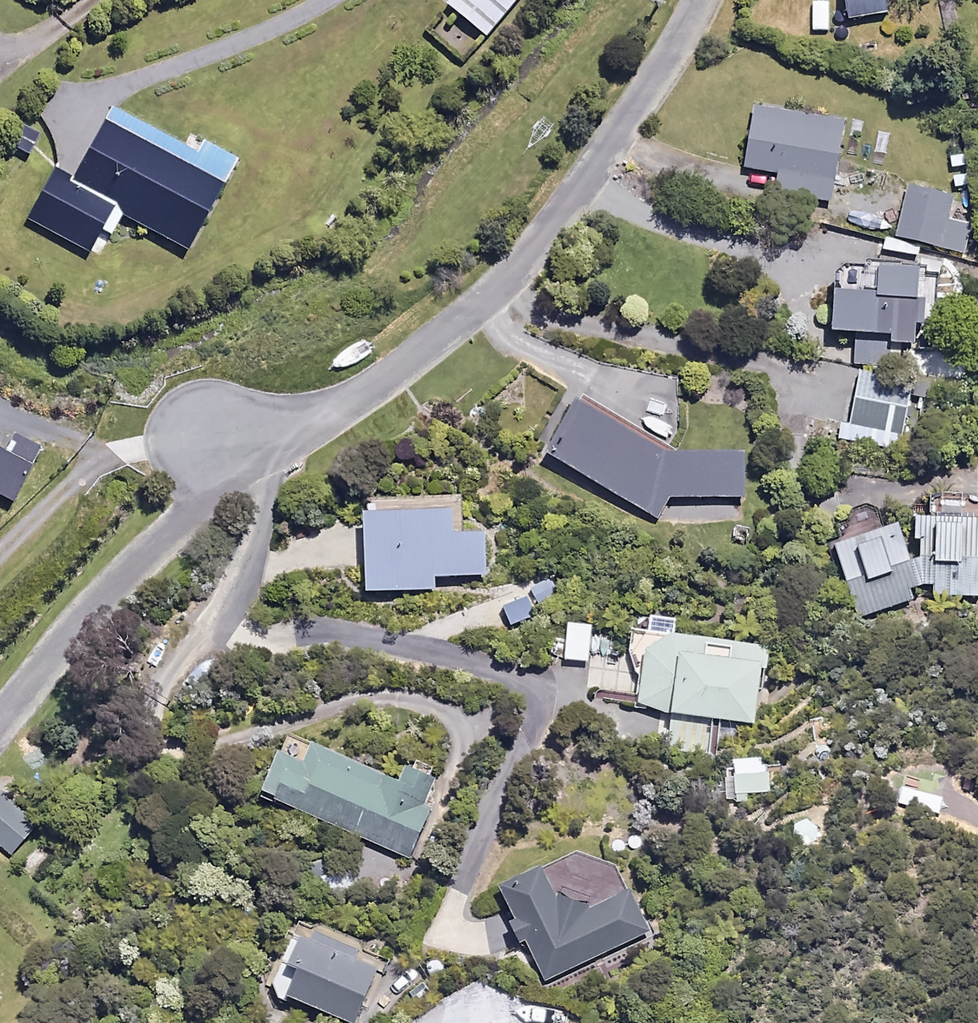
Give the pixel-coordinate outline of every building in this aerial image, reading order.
[(450,4),(492,39),(525,0),(454,0),(450,4)] [(892,0),(853,0),(856,21),(894,16),(892,0)] [(818,8),(800,8),(801,38),(819,37),(818,8)] [(849,123),(761,109),(751,170),(783,175),(780,193),(836,202),(849,123)] [(80,179),(63,170),(38,221),(98,250),(120,206),(199,245),(240,162),(193,138),(189,147),(114,110),(80,179)] [(48,140),(25,129),(16,149),(38,160),(48,140)] [(956,198),(911,189),(901,238),(923,242),(968,252),(973,225),(951,221),(956,198)] [(927,274),(887,273),(887,298),(845,297),(844,336),(900,337),(899,347),(921,347),(922,328),(932,328),(933,300),(926,300),(927,274)] [(918,382),(867,370),(851,438),(902,450),(918,382)] [(684,460),(585,405),(555,459),(664,519),(675,500),(751,499),(751,461),(684,460)] [(18,503),(45,452),(17,438),(8,455),(0,451),(0,494),(18,503)] [(459,534),(459,501),(374,502),(375,592),(438,591),(438,577),(490,576),(489,533),(459,534)] [(914,588),(936,586),(936,587),(936,597),(977,597),(977,520),(922,520),(922,556),(912,559),(907,537),(901,539),(899,530),(837,546),(855,618),(917,602),(914,588)] [(596,627),(574,624),(569,659),(592,662),(596,627)] [(768,646),(652,632),(643,709),(759,723),(768,646)] [(711,724),(672,720),(669,744),(709,748),(711,724)] [(403,782),(321,749),(314,768),(286,757),(268,799),(413,858),(444,781),(409,767),(403,782)] [(762,758),(730,759),(731,794),(763,793),(762,758)] [(3,795),(0,799),(0,840),(14,853),(38,826),(3,795)] [(356,890),(351,866),(312,874),(317,899),(356,890)] [(552,871),(510,890),(523,920),(516,923),(528,948),(534,945),(551,981),(652,936),(632,891),(594,908),(580,903),(564,897),(552,871)] [(284,962),(293,966),(282,994),(353,1022),(361,1022),(382,972),(358,963),(362,954),(323,938),(321,944),(295,933),(284,962)]
